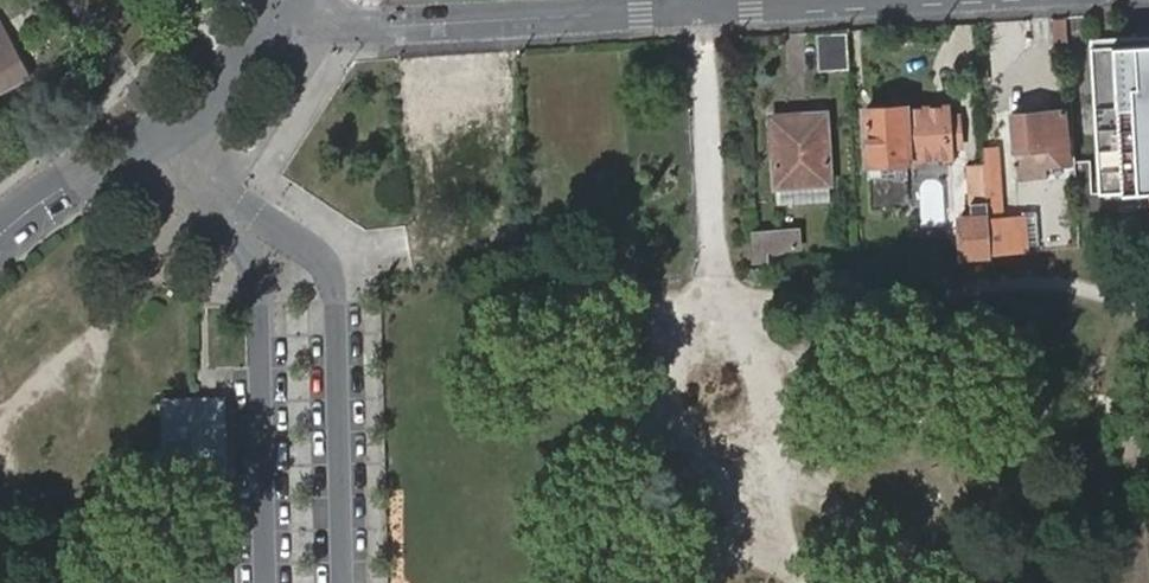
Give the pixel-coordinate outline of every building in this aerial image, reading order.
[(30,75),(0,20),(0,91),(30,75)] [(1089,38),(1098,192),(1147,191),(1148,190),(1148,35),(1089,38)] [(817,70),(847,68),(845,36),(816,38),(817,70)] [(902,108),(862,110),(866,161),(903,159),(904,157),(945,155),(945,146),(957,146),(956,117),(943,117),(943,108),(902,109),(902,108)] [(1009,115),(1014,178),(1043,176),(1042,166),(1066,164),(1062,111),(1009,115)] [(770,118),(772,162),(768,162),(770,186),(834,183),(832,159),(828,159),(825,114),(770,118)] [(866,161),(866,176),(905,174),(903,159),(866,161)] [(996,167),(983,167),(985,205),(986,222),(1000,222),(996,167)] [(963,247),(963,260),(989,257),(986,222),(985,205),(971,206),(971,209),(968,209),(963,216),(963,219),(960,219),(961,230),(956,231),(957,248),(963,247)] [(986,222),(989,257),(1023,253),(1021,221),(1000,222),(986,222)] [(753,234),(754,261),(797,261),(796,234),(753,234)] [(168,406),(170,472),(220,471),(219,405),(196,405),(168,406)]
